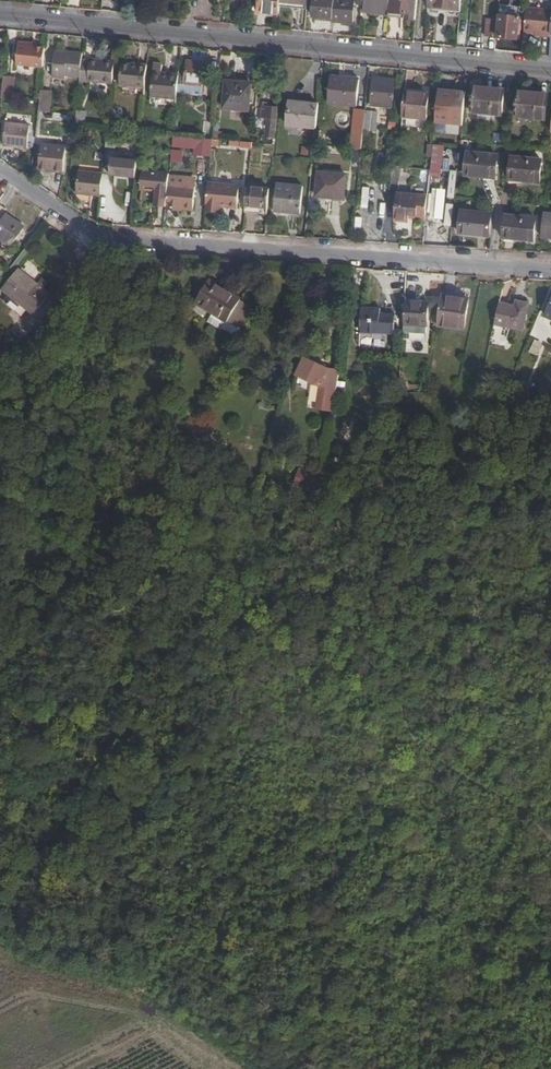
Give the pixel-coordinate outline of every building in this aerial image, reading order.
[(279,15),(280,7),(281,0),(261,0),(260,13),(279,15)] [(284,0),(281,0),(280,7),(298,8),(298,2),(284,0)] [(307,9),(308,0),(284,0),(298,2),(298,8),(307,9)] [(334,19),(336,0),(314,0),(313,17),(334,19)] [(334,20),(354,21),(355,0),(336,0),(334,19),(334,20)] [(362,9),(370,10),(389,12),(390,0),(363,0),(362,9)] [(417,19),(419,0),(390,0),(389,12),(405,14),(405,18),(417,19)] [(460,10),(461,0),(429,0),(428,6),(460,10)] [(527,8),(525,31),(536,32),(542,33),(542,35),(550,36),(550,10),(527,8)] [(499,15),(497,37),(518,38),(520,16),(499,15)] [(463,39),(467,17),(463,17),(459,39),(463,39)] [(486,36),(494,37),(496,20),(488,19),(486,36)] [(44,67),(46,47),(37,46),(20,44),(18,65),(44,67)] [(84,59),(84,54),(69,52),(69,55),(57,54),(54,77),(67,79),(67,76),(82,77),(84,59)] [(82,77),(81,81),(89,82),(91,60),(84,59),(82,77)] [(188,59),(181,59),(180,72),(186,73),(185,85),(203,87),(205,63),(188,61),(188,59)] [(113,84),(115,62),(91,60),(89,82),(113,84)] [(146,87),(148,65),(138,65),(138,66),(131,66),(122,65),(121,85),(146,87)] [(202,96),(203,87),(185,85),(186,73),(180,72),(180,74),(178,94),(202,96)] [(151,96),(177,99),(178,94),(180,74),(167,73),(167,77),(153,76),(151,96)] [(16,76),(5,75),(3,98),(15,99),(16,76)] [(332,97),(361,99),(362,80),(333,77),(332,97)] [(372,106),(393,108),(396,81),(374,78),(372,106)] [(224,107),(253,110),(256,82),(227,79),(224,107)] [(445,86),(442,114),(459,116),(462,88),(445,86)] [(502,116),(505,91),(476,88),(473,112),(502,116)] [(40,111),(50,112),(52,90),(42,89),(41,101),(40,111)] [(406,92),(404,117),(428,120),(431,98),(423,97),(423,94),(406,92)] [(521,92),(518,117),(547,119),(549,95),(521,92)] [(318,128),(321,104),(291,102),(289,126),(318,128)] [(266,109),(266,111),(265,119),(271,119),(270,130),(274,131),(277,131),(279,110),(266,109)] [(364,131),(366,112),(357,111),(355,129),(364,131)] [(77,127),(86,128),(87,112),(78,112),(78,115),(77,127)] [(364,131),(376,132),(378,113),(366,112),(364,131)] [(441,130),(458,132),(459,116),(442,114),(441,130)] [(5,146),(30,149),(32,126),(7,123),(5,146)] [(214,140),(215,124),(208,123),(207,139),(214,140)] [(125,144),(126,132),(109,130),(108,142),(125,144)] [(42,170),(66,173),(69,148),(44,146),(42,170)] [(467,174),(496,177),(498,156),(469,154),(467,174)] [(137,178),(139,161),(112,158),(111,175),(137,178)] [(515,158),(513,179),(542,182),(543,161),(515,158)] [(155,205),(167,205),(169,183),(170,174),(144,171),(143,188),(157,190),(155,205)] [(318,195),(345,198),(348,174),(320,171),(318,195)] [(103,197),(105,174),(80,172),(78,195),(103,197)] [(210,182),(208,209),(223,210),(223,206),(239,208),(241,185),(210,182)] [(167,205),(166,210),(178,211),(178,208),(184,208),(195,209),(196,185),(169,183),(167,205)] [(277,210),(303,212),(306,186),(279,184),(277,210)] [(247,205),(272,207),(273,189),(249,186),(247,205)] [(411,214),(428,215),(430,195),(411,193),(398,192),(396,221),(410,222),(411,218),(411,214)] [(369,198),(372,209),(386,206),(383,194),(369,198)] [(438,229),(453,230),(454,207),(438,207),(438,229)] [(461,234),(491,237),(493,214),(463,212),(461,234)] [(11,246),(12,247),(25,227),(6,214),(0,224),(0,238),(3,241),(11,246)] [(538,219),(509,217),(507,238),(536,241),(538,219)] [(21,269),(5,289),(36,313),(51,293),(44,288),(39,283),(21,269)] [(39,283),(44,288),(47,284),(42,279),(39,283)] [(212,280),(198,299),(229,321),(243,300),(212,280)] [(472,296),(445,291),(444,295),(471,299),(472,296)] [(471,299),(444,295),(439,324),(466,328),(471,299)] [(407,320),(429,321),(431,298),(409,297),(407,320)] [(517,306),(500,303),(496,323),(514,327),(524,329),(530,304),(518,301),(517,306)] [(382,309),(362,309),(362,331),(395,333),(396,315),(382,314),(382,309)] [(496,323),(494,332),(512,336),(514,327),(496,323)] [(539,355),(544,343),(536,340),(531,351),(539,355)] [(317,408),(335,411),(343,364),(304,357),(300,377),(322,381),(317,408)] [(380,400),(385,405),(392,398),(387,393),(380,400)] [(154,396),(150,398),(154,406),(159,403),(154,396)] [(198,418),(191,431),(207,441),(215,429),(198,418)]
